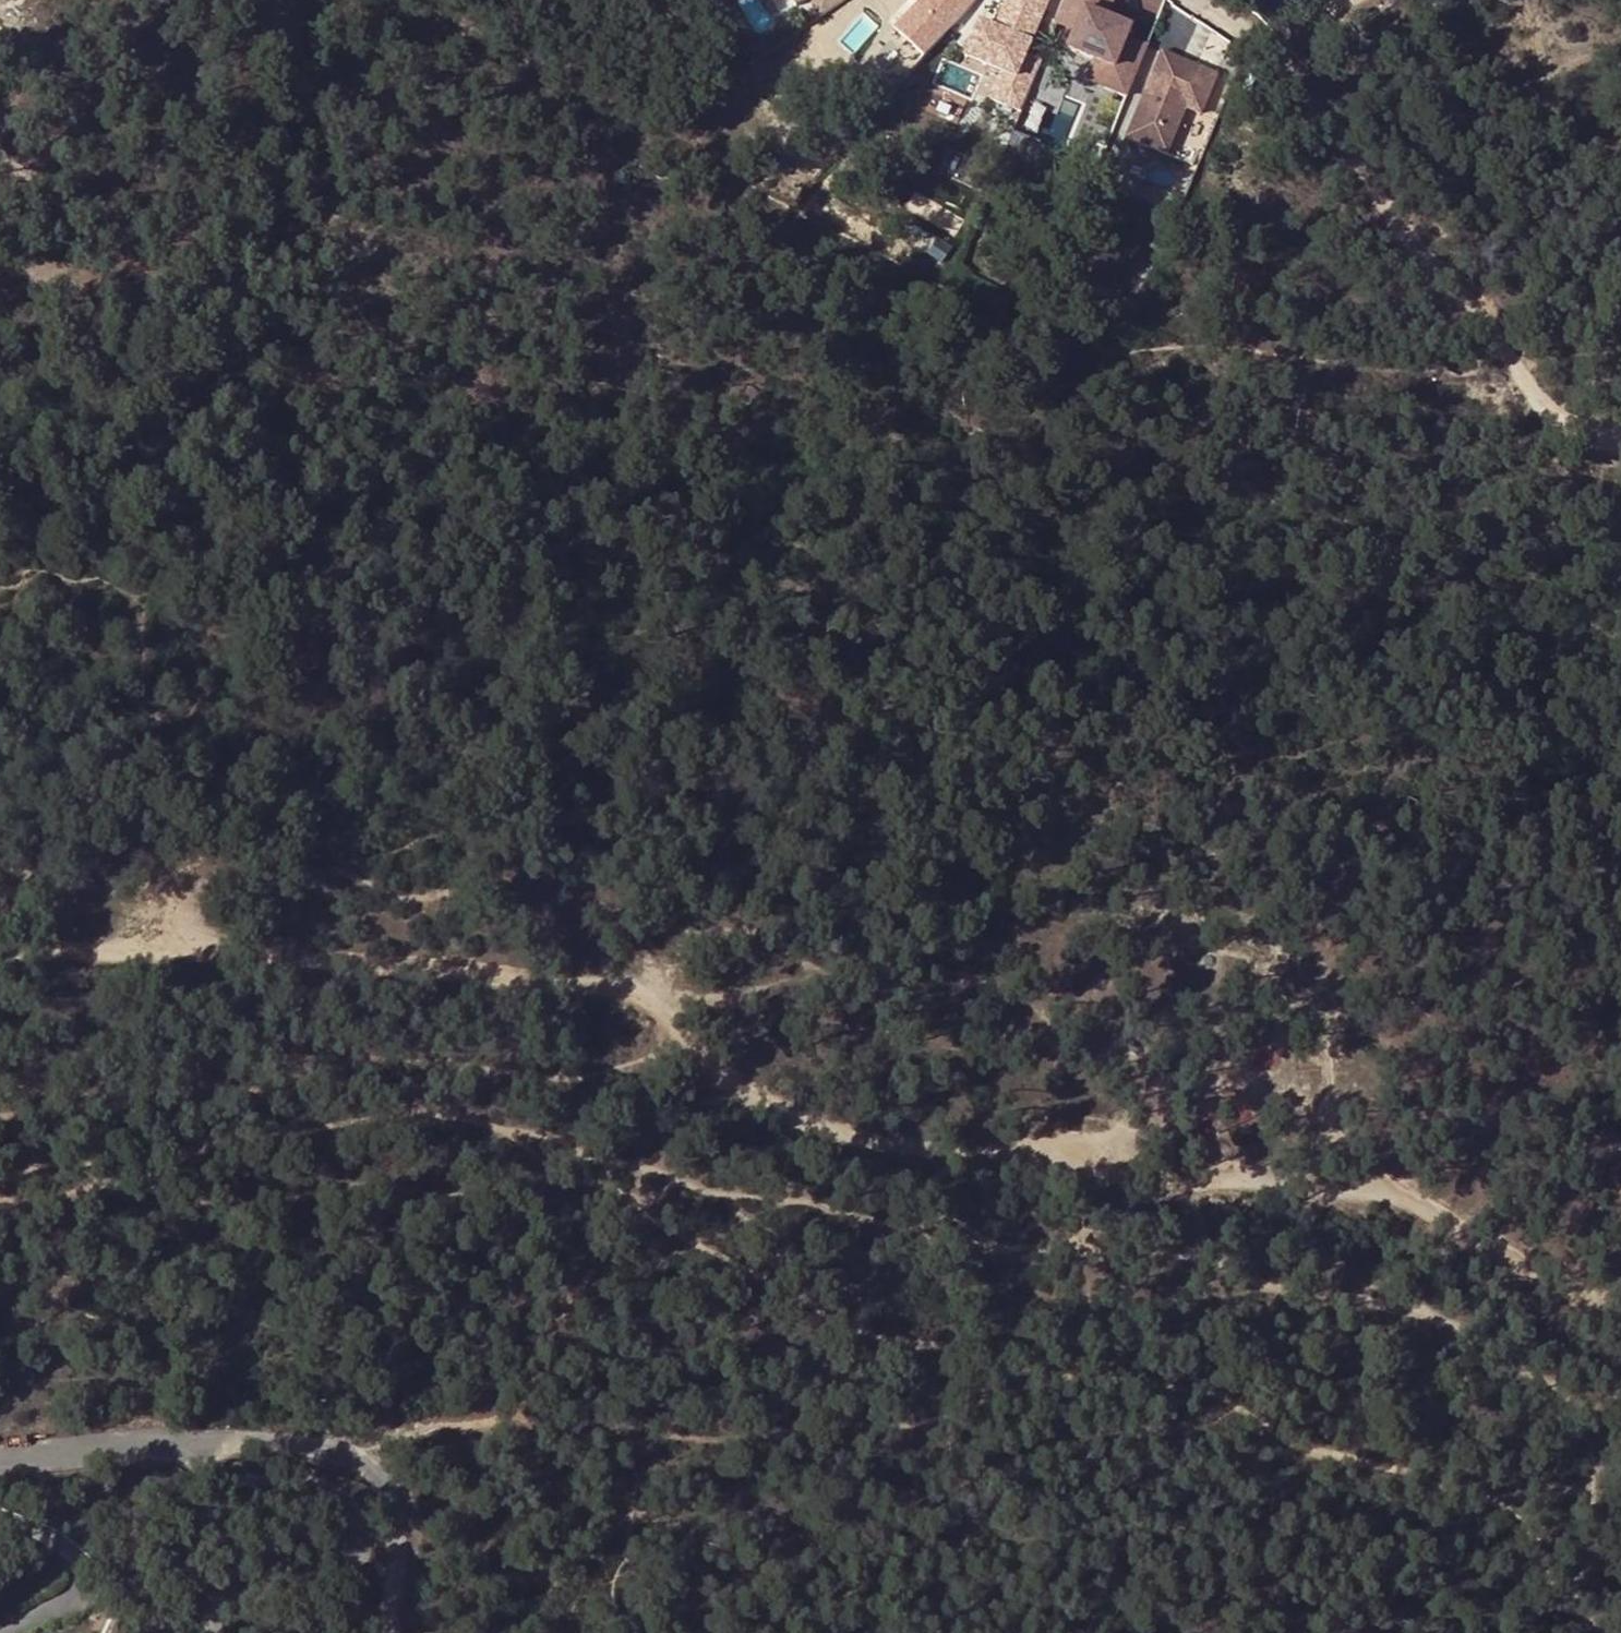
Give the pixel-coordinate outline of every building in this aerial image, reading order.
[(839,0),(808,0),(819,15),(839,0)] [(973,1),(972,0),(910,0),(916,5),(892,32),(923,59),(973,1)] [(1021,115),(1042,64),(1026,58),(1050,1),(1049,0),(1009,0),(996,31),(979,25),(965,60),(1001,75),(990,102),(1021,115)] [(1056,28),(1076,36),(1068,54),(1060,74),(1089,86),(1114,96),(1126,101),(1147,50),(1127,43),(1131,32),(1116,26),(1115,30),(1105,26),(1107,22),(1106,22),(1115,0),(1068,0),(1056,28)] [(1216,78),(1161,56),(1146,95),(1150,96),(1147,104),(1143,102),(1126,143),(1166,158),(1185,112),(1200,118),(1216,78)] [(1114,96),(1089,86),(1087,92),(1112,102),(1114,96)]
